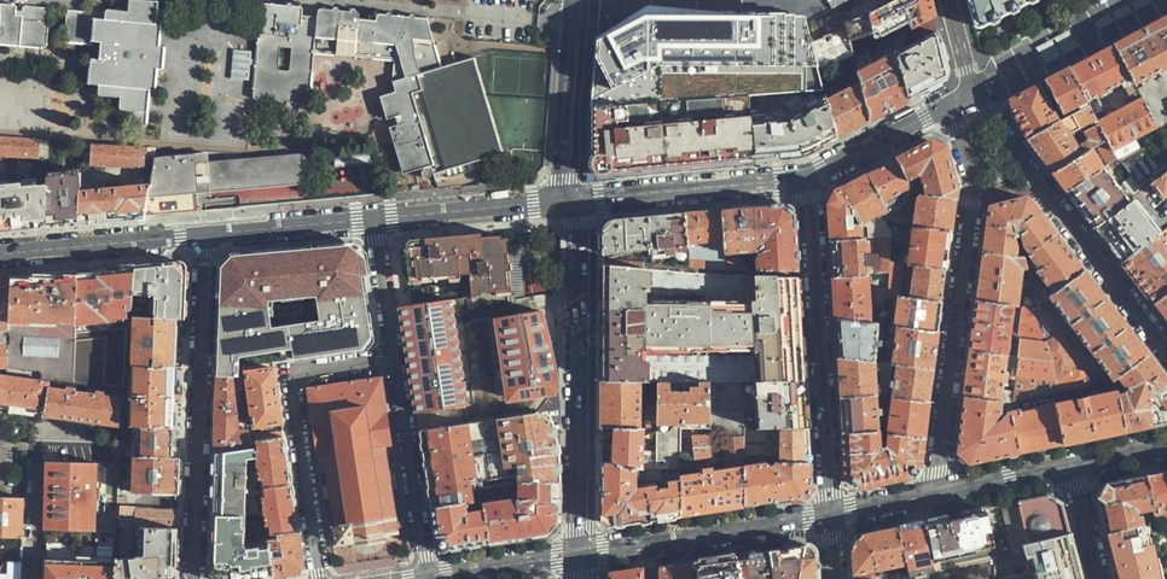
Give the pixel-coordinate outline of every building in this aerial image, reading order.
[(163,24),(157,23),(159,0),(128,0),(128,10),(105,7),(104,13),(65,9),(63,43),(93,45),(94,40),(102,41),(101,58),(89,57),(87,84),(98,85),(98,95),(121,97),(119,123),(149,126),(152,89),(158,89),(159,69),(164,69),(166,46),(161,46),(163,24)] [(973,23),(977,26),(979,27),(982,27),(1013,10),(1031,0),(967,0),(973,23)] [(249,96),(262,97),(262,95),(264,93),(267,92),(270,92),(273,93),(275,94),(277,96),(278,98),(306,102),(313,50),(393,61),(390,84),(437,69),(432,52),(430,53),(423,25),(376,18),(375,25),(358,23),(359,16),(318,9),(317,17),(300,15),(301,6),(260,1),(249,96)] [(43,49),(47,8),(21,5),(20,14),(13,14),(13,5),(0,3),(0,45),(43,49)] [(660,70),(817,68),(805,18),(699,10),(648,6),(596,45),(593,67),(589,107),(612,89),(638,70),(660,70)] [(946,66),(934,16),(892,40),(895,53),(906,97),(917,92),(940,80),(946,66)] [(1159,23),(1145,30),(1128,38),(1114,46),(1134,83),(1159,70),(1162,78),(1138,91),(1156,127),(1159,132),(1166,128),(1166,18),(1159,23)] [(1109,142),(1114,151),(1156,127),(1138,91),(1134,83),(1114,46),(1098,54),(1069,69),(1086,101),(1089,106),(1109,142)] [(877,113),(906,97),(895,53),(856,72),(858,82),(867,118),(877,113)] [(469,60),(437,69),(390,84),(388,96),(380,99),(388,127),(409,122),(412,132),(392,138),(402,172),(420,167),(422,166),(423,166),(424,167),(425,168),(426,169),(429,180),(443,177),(441,170),(496,153),(469,60)] [(1086,101),(1069,69),(1064,72),(1038,85),(1045,99),(1055,117),(1086,101)] [(612,89),(589,107),(664,101),(660,70),(638,70),(612,89)] [(858,82),(826,99),(835,135),(851,127),(867,118),(858,82)] [(1045,99),(1038,85),(1032,88),(1039,102),(1045,99)] [(1039,102),(1032,88),(1010,99),(1013,113),(1018,122),(1028,138),(1053,125),(1039,102)] [(826,99),(823,91),(748,96),(753,159),(792,156),(797,155),(835,135),(826,99)] [(262,95),(262,97),(263,98),(267,102),(273,103),(276,103),(278,101),(278,98),(277,96),(275,94),(273,93),(270,92),(267,92),(264,93),(262,95)] [(664,101),(589,107),(594,156),(595,156),(595,157),(596,158),(595,159),(594,159),(593,160),(593,161),(593,162),(593,163),(593,164),(593,165),(593,166),(593,167),(593,168),(594,169),(594,170),(595,170),(595,171),(596,171),(597,172),(597,173),(598,173),(606,172),(608,170),(611,168),(611,171),(613,171),(711,163),(753,159),(748,96),(664,101)] [(1092,151),(1098,147),(1109,142),(1089,106),(1064,119),(1066,121),(1073,133),(1084,129),(1091,142),(1083,146),(1087,154),(1092,151)] [(1053,125),(1028,138),(1034,146),(1049,167),(1053,173),(1081,156),(1072,138),(1069,139),(1060,124),(1066,121),(1064,119),(1053,125)] [(49,139),(0,136),(0,154),(48,157),(49,139)] [(924,194),(954,198),(956,188),(950,164),(946,148),(932,141),(898,159),(916,193),(920,194),(922,176),(928,175),(924,194)] [(154,157),(155,148),(82,142),(81,162),(150,167),(151,164),(152,165),(154,157)] [(1118,160),(1116,155),(1114,151),(1109,142),(1098,147),(1111,165),(1118,160)] [(1138,151),(1120,159),(1144,189),(1151,184),(1166,171),(1166,157),(1159,144),(1154,143),(1138,151)] [(1138,151),(1134,145),(1116,155),(1118,160),(1120,159),(1138,151)] [(305,165),(303,147),(284,149),(285,154),(300,152),(301,166),(305,165)] [(1081,156),(1053,173),(1055,176),(1068,192),(1105,168),(1092,151),(1087,154),(1081,156)] [(143,215),(197,211),(196,191),(302,180),(301,166),(300,152),(285,154),(208,161),(207,153),(154,157),(152,165),(149,184),(143,215)] [(325,193),(372,189),(369,156),(335,159),(336,172),(323,173),(325,193)] [(916,193),(898,159),(883,167),(869,175),(886,209),(891,217),(901,212),(916,193)] [(1105,168),(1068,192),(1082,211),(1095,228),(1135,197),(1132,194),(1128,198),(1108,171),(1113,168),(1111,165),(1105,168)] [(47,177),(46,182),(43,224),(60,223),(77,221),(79,192),(81,168),(58,170),(57,174),(53,174),(52,177),(47,177)] [(1151,184),(1162,198),(1166,194),(1166,171),(1151,184)] [(886,209),(869,175),(854,182),(841,188),(868,238),(880,237),(891,237),(879,213),(886,209)] [(0,186),(0,228),(10,227),(43,224),(46,182),(0,186)] [(149,184),(79,192),(77,221),(110,218),(143,215),(149,184)] [(868,238),(841,188),(836,192),(829,202),(830,224),(831,240),(865,238),(868,238)] [(913,226),(950,230),(952,216),(954,198),(924,194),(920,194),(916,198),(913,226)] [(1028,251),(1054,231),(1028,196),(1008,202),(990,207),(983,252),(1016,256),(1017,245),(1022,244),(1028,251)] [(1135,197),(1095,228),(1108,245),(1122,263),(1162,232),(1135,197)] [(780,203),(757,206),(759,246),(760,252),(756,252),(756,269),(795,270),(793,215),(787,210),(780,203)] [(759,246),(757,206),(738,207),(719,209),(722,243),(722,248),(759,246)] [(722,243),(719,209),(709,210),(683,212),(686,245),(722,243)] [(686,245),(683,212),(663,214),(626,217),(610,219),(601,229),(601,252),(647,247),(648,251),(686,248),(686,245)] [(914,265),(945,268),(948,249),(950,230),(913,226),(909,263),(914,265)] [(494,318),(507,316),(506,304),(511,302),(510,297),(504,251),(499,252),(496,231),(455,235),(403,241),(400,246),(405,279),(425,276),(426,278),(428,277),(429,280),(456,276),(456,278),(466,278),(472,321),(494,318)] [(1054,292),(1083,270),(1068,250),(1054,231),(1028,251),(1041,268),(1039,271),(1054,292)] [(1152,303),(1166,293),(1166,235),(1164,231),(1162,232),(1122,263),(1139,285),(1152,303)] [(865,238),(831,240),(833,258),(834,276),(866,274),(888,272),(889,261),(891,237),(880,237),(877,269),(871,269),(870,262),(875,262),(874,257),(866,257),(865,238)] [(231,257),(220,268),(217,377),(238,378),(238,358),(285,350),(286,360),(364,348),(369,341),(359,275),(363,275),(361,254),(351,245),(294,251),(231,257)] [(1016,256),(983,252),(980,276),(977,300),(1012,307),(1016,307),(1020,269),(1026,268),(1023,257),(1016,256)] [(687,255),(688,265),(724,268),(723,257),(687,255)] [(739,257),(723,257),(724,268),(740,269),(739,257)] [(159,262),(134,264),(129,317),(174,319),(184,319),(186,270),(176,260),(159,262)] [(888,272),(886,287),(900,288),(902,263),(889,261),(888,272)] [(756,380),(804,380),(800,327),(795,276),(749,275),(601,263),(601,320),(601,380),(637,379),(656,379),(708,380),(756,380)] [(103,273),(76,275),(72,384),(120,390),(123,365),(126,316),(129,317),(134,264),(120,266),(121,271),(103,273)] [(910,296),(941,300),(943,286),(945,268),(914,265),(910,296)] [(1037,307),(1040,305),(1051,297),(1050,295),(1030,269),(1027,271),(1037,307)] [(46,273),(11,276),(8,328),(6,344),(5,368),(4,375),(47,381),(72,384),(76,275),(77,270),(46,273)] [(1118,377),(1146,355),(1135,340),(1117,315),(1097,288),(1083,270),(1054,292),(1050,295),(1051,297),(1114,380),(1118,377)] [(866,274),(834,276),(835,301),(836,318),(867,322),(866,274)] [(11,276),(0,277),(0,328),(8,328),(11,276)] [(875,287),(874,292),(898,294),(900,295),(900,288),(886,287),(875,287)] [(408,291),(410,305),(423,303),(421,290),(408,291)] [(874,292),(873,307),(882,307),(884,296),(898,296),(898,294),(874,292)] [(1152,303),(1166,322),(1166,293),(1152,303)] [(897,323),(937,329),(939,316),(941,300),(910,296),(900,295),(898,294),(898,296),(895,323),(897,323)] [(410,305),(400,306),(408,359),(418,430),(466,423),(448,299),(423,303),(410,305)] [(1012,307),(977,300),(974,326),(971,352),(1006,356),(1012,307)] [(1051,361),(1060,392),(1099,383),(1040,305),(1037,307),(1038,311),(1051,361)] [(1019,357),(1051,361),(1038,311),(1022,309),(1018,340),(1021,341),(1019,357)] [(507,316),(494,318),(508,416),(535,412),(554,389),(549,365),(537,312),(507,316)] [(174,319),(129,317),(126,316),(123,365),(171,367),(172,345),(174,319)] [(867,322),(836,318),(837,338),(839,356),(872,361),(879,362),(883,362),(884,350),(875,349),(877,325),(880,325),(880,322),(867,322)] [(897,364),(932,369),(934,351),(937,329),(897,323),(891,363),(897,364)] [(1010,402),(1060,392),(1051,361),(1019,357),(1006,356),(971,352),(968,374),(965,396),(1002,401),(1006,402),(1010,402)] [(1146,355),(1118,377),(1127,387),(1116,390),(1116,392),(1125,431),(1151,425),(1166,422),(1166,382),(1146,355)] [(872,361),(839,356),(840,378),(841,398),(874,395),(872,361)] [(881,394),(887,394),(891,363),(883,362),(879,362),(881,394)] [(892,396),(928,400),(930,384),(932,369),(897,364),(892,396)] [(169,397),(171,367),(123,365),(120,390),(120,399),(118,426),(133,426),(168,427),(169,397)] [(246,374),(253,427),(272,425),(279,424),(271,370),(259,372),(246,374)] [(47,381),(4,375),(0,374),(0,404),(43,409),(46,387),(47,381)] [(400,530),(403,527),(403,521),(398,520),(395,520),(384,445),(390,444),(379,376),(357,380),(305,387),(315,457),(322,456),(333,529),(330,530),(327,533),(328,539),(332,541),(335,541),(336,550),(398,540),(397,530),(400,530)] [(215,432),(215,455),(254,450),(246,424),(241,378),(238,378),(217,377),(215,432)] [(601,404),(601,428),(613,428),(637,427),(637,379),(601,380),(601,404)] [(680,429),(708,429),(708,410),(708,398),(708,380),(656,379),(656,406),(655,427),(655,456),(655,461),(640,461),(639,461),(640,476),(644,479),(660,478),(661,468),(680,467),(680,429)] [(708,398),(758,398),(756,380),(708,380),(708,398)] [(804,380),(756,380),(758,398),(759,410),(760,426),(807,426),(805,403),(804,380)] [(118,426),(120,399),(46,387),(43,409),(42,412),(45,415),(118,426)] [(1096,437),(1125,431),(1116,392),(1056,405),(1063,443),(1096,437)] [(842,417),(843,432),(876,431),(875,398),(878,398),(878,394),(874,395),(841,398),(842,417)] [(888,433),(922,437),(925,420),(928,400),(892,396),(887,432),(888,433)] [(1002,401),(965,396),(957,453),(969,463),(992,459),(1019,453),(1011,411),(1010,402),(1006,402),(1007,413),(1000,422),(997,419),(1004,412),(1002,401)] [(1011,411),(1019,453),(1040,448),(1063,443),(1056,405),(1055,401),(1045,403),(1046,404),(1021,410),(1021,409),(1011,411)] [(644,407),(645,428),(655,427),(656,406),(644,407)] [(760,426),(759,410),(708,410),(708,429),(708,435),(721,435),(743,435),(743,426),(760,426)] [(508,416),(485,420),(494,488),(520,483),(557,484),(557,467),(557,453),(555,439),(553,420),(535,412),(508,416)] [(466,423),(418,430),(429,495),(431,509),(464,504),(482,502),(482,490),(494,488),(485,420),(466,423)] [(133,426),(118,426),(117,454),(132,455),(133,426)] [(167,444),(168,427),(133,426),(132,455),(167,457),(167,444)] [(760,426),(743,426),(743,435),(743,458),(768,456),(775,464),(809,459),(808,445),(807,426),(760,426)] [(637,427),(613,428),(613,444),(613,462),(639,461),(640,461),(640,444),(641,428),(637,427)] [(269,433),(252,435),(254,450),(256,461),(267,538),(297,532),(292,504),(287,471),(281,431),(269,433)] [(883,481),(882,450),(878,450),(876,431),(843,432),(846,477),(858,486),(872,483),(883,481)] [(882,450),(883,481),(895,478),(907,476),(919,464),(922,437),(888,433),(885,449),(882,450)] [(743,461),(743,458),(743,435),(721,435),(721,462),(743,461)] [(710,437),(691,437),(695,463),(714,460),(710,437)] [(640,444),(640,461),(655,461),(655,456),(653,456),(653,444),(640,444)] [(213,518),(246,518),(248,462),(256,461),(254,450),(215,455),(214,489),(213,518)] [(177,475),(178,457),(167,457),(132,455),(131,492),(177,494),(177,475)] [(811,483),(809,459),(775,464),(768,456),(743,458),(743,461),(743,467),(742,505),(777,500),(801,496),(811,483)] [(46,495),(44,529),(91,530),(93,462),(53,461),(53,476),(46,475),(46,484),(53,485),(52,495),(46,495)] [(613,524),(649,519),(647,485),(639,485),(640,489),(636,489),(634,487),(629,491),(627,488),(633,483),(632,479),(635,479),(634,473),(640,476),(639,461),(613,462),(600,462),(600,497),(600,514),(613,524)] [(721,470),(743,467),(743,461),(721,462),(721,470)] [(712,509),(742,505),(743,467),(721,470),(680,477),(680,481),(679,514),(712,509)] [(1147,476),(1153,508),(1154,515),(1166,512),(1166,471),(1164,472),(1147,476)] [(1097,496),(1107,533),(1142,524),(1140,516),(1136,516),(1135,508),(1139,507),(1139,509),(1140,511),(1141,511),(1153,508),(1147,476),(1105,484),(1101,490),(1097,496)] [(672,515),(679,514),(680,481),(668,481),(668,488),(656,488),(656,485),(647,485),(649,519),(672,515)] [(484,513),(488,543),(526,539),(549,536),(558,522),(557,484),(520,483),(518,500),(482,507),(484,513)] [(1023,546),(1070,534),(1062,503),(1056,499),(1050,495),(1002,505),(1005,523),(1012,558),(1025,556),(1023,546)] [(22,497),(0,497),(0,536),(21,537),(21,517),(22,497)] [(431,509),(438,551),(459,548),(488,543),(484,513),(466,516),(464,504),(431,509)] [(1005,523),(1002,505),(987,509),(990,526),(1005,523)] [(118,527),(175,529),(176,510),(161,510),(118,508),(118,527)] [(990,526),(987,509),(956,515),(923,521),(923,522),(933,569),(995,557),(990,526)] [(213,518),(210,577),(213,578),(262,578),(271,577),(268,549),(244,551),(246,518),(213,518)] [(1155,521),(1152,522),(1149,522),(1158,560),(1166,558),(1166,528),(1155,521)] [(910,525),(897,528),(904,563),(907,574),(933,569),(923,522),(910,525)] [(1119,578),(1166,578),(1166,558),(1158,560),(1149,522),(1142,524),(1107,533),(1115,565),(1119,578)] [(897,526),(877,530),(860,534),(851,546),(853,578),(887,578),(885,574),(873,576),(871,575),(870,569),(904,563),(897,528),(897,526)] [(175,529),(118,527),(113,527),(113,531),(112,559),(110,578),(173,578),(175,529)] [(75,557),(112,559),(113,531),(91,530),(44,529),(44,561),(75,562),(75,557)] [(297,532),(267,538),(268,549),(271,577),(297,574),(302,568),(300,553),(297,532)] [(1076,557),(1070,534),(1023,546),(1025,556),(1012,558),(996,561),(996,578),(1029,570),(1026,556),(1033,554),(1040,578),(1081,578),(1076,557)] [(737,553),(740,578),(774,578),(781,577),(793,578),(797,578),(803,543),(765,549),(737,553)] [(803,543),(797,578),(817,578),(816,551),(803,543)] [(693,560),(693,578),(740,578),(737,553),(728,555),(703,558),(693,560)] [(112,559),(75,557),(75,562),(44,561),(43,578),(110,578),(112,559)] [(20,560),(5,560),(1,563),(1,566),(0,566),(0,578),(19,578),(20,560)] [(659,565),(659,578),(693,578),(693,560),(677,562),(659,565)] [(640,567),(609,572),(605,577),(604,578),(640,578),(640,567)]
